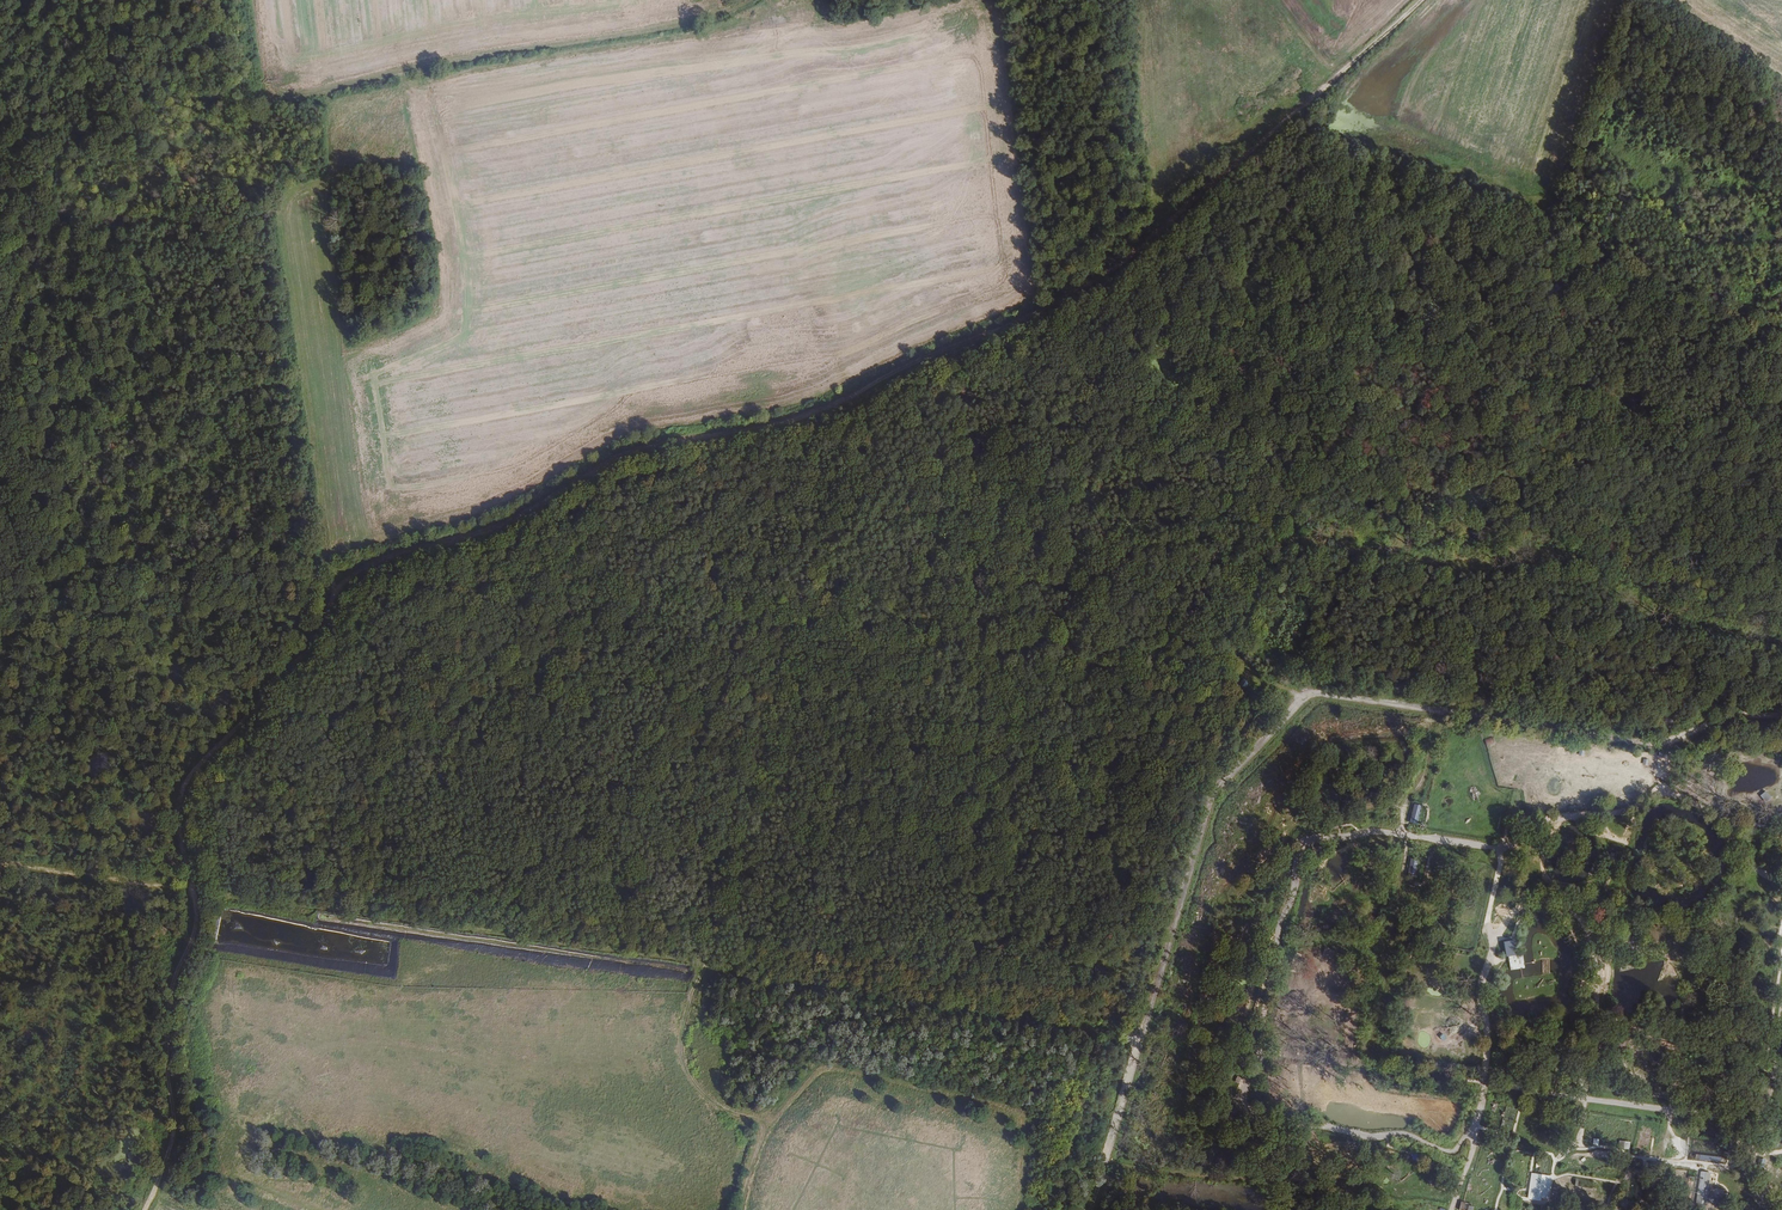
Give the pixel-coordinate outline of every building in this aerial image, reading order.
[(1336,959),(1337,951),(1325,948),(1323,957),(1336,959)] [(1520,954),(1506,956),(1509,971),(1523,969),(1520,954)] [(1700,1170),(1696,1202),(1707,1203),(1711,1172),(1700,1170)] [(1531,1173),(1528,1197),(1521,1196),(1521,1199),(1540,1201),(1541,1198),(1549,1199),(1552,1175),(1531,1173)]
